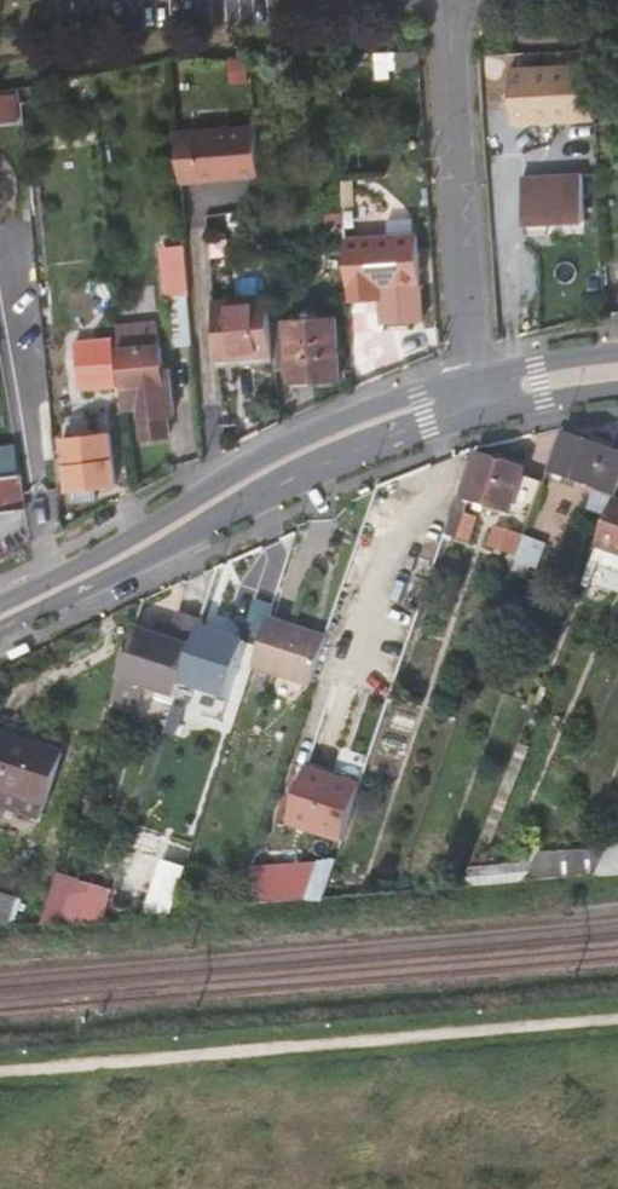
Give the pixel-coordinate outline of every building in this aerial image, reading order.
[(591,65),(510,69),(513,123),(594,119),(591,65)] [(257,128),(195,132),(199,183),(223,181),(223,178),(236,177),(237,180),(261,178),(257,128)] [(528,237),(586,234),(585,221),(587,221),(584,175),(522,178),(524,226),(527,225),(528,237)] [(188,276),(183,226),(161,228),(166,278),(168,278),(172,327),(192,325),(188,276)] [(419,232),(345,237),(349,292),(382,289),(381,284),(422,280),(419,232)] [(382,289),(349,292),(349,299),(382,297),(382,289)] [(221,367),(274,362),(268,296),(215,300),(221,367)] [(273,323),(277,368),(290,367),(291,380),(340,376),(336,319),(273,323)] [(160,326),(119,329),(121,354),(125,392),(127,412),(142,411),(144,441),(169,439),(167,418),(176,417),(172,372),(165,372),(163,349),(162,349),(160,326)] [(112,393),(107,345),(75,348),(76,357),(60,359),(60,367),(68,367),(70,383),(104,380),(106,394),(112,393)] [(111,345),(107,345),(112,393),(125,392),(121,354),(111,355),(111,345)] [(617,497),(617,459),(609,456),(610,450),(567,436),(553,473),(568,478),(594,487),(591,497),(614,505),(616,503),(617,497)] [(70,505),(95,502),(94,488),(113,486),(110,446),(70,449),(71,463),(65,463),(70,505)] [(537,497),(542,483),(525,476),(527,471),(478,454),(475,464),(468,462),(445,533),(470,542),(478,518),(463,513),(469,499),(477,502),(475,509),(484,513),(487,506),(514,515),(515,512),(530,517),(534,505),(537,497)] [(22,475),(0,478),(0,512),(26,509),(22,475)] [(609,521),(614,505),(591,497),(585,512),(609,521)] [(616,503),(614,505),(609,521),(600,543),(617,550),(617,503),(616,503)] [(439,552),(444,536),(445,533),(442,533),(386,509),(377,532),(423,551),(426,547),(439,552)] [(516,556),(524,535),(496,526),(489,547),(516,556)] [(170,627),(191,636),(199,616),(179,608),(170,627)] [(252,674),(309,694),(329,636),(271,617),(252,674)] [(176,706),(195,711),(202,690),(227,698),(245,643),(201,628),(176,706)] [(176,696),(191,647),(134,629),(111,700),(134,708),(142,685),(148,686),(176,696)] [(134,708),(111,700),(110,705),(138,715),(148,686),(142,685),(134,708)] [(0,722),(0,808),(42,821),(67,742),(0,722)] [(289,825),(343,843),(361,788),(307,770),(289,825)] [(598,878),(617,876),(617,835),(598,878)] [(595,872),(605,848),(547,852),(537,876),(595,872)] [(330,897),(329,859),(249,862),(250,900),(330,897)] [(52,876),(50,917),(104,920),(107,879),(52,876)] [(17,899),(0,893),(0,921),(9,924),(17,899)] [(132,913),(133,916),(135,916),(166,913),(166,899),(153,900),(153,895),(118,896),(118,913),(132,913)]
